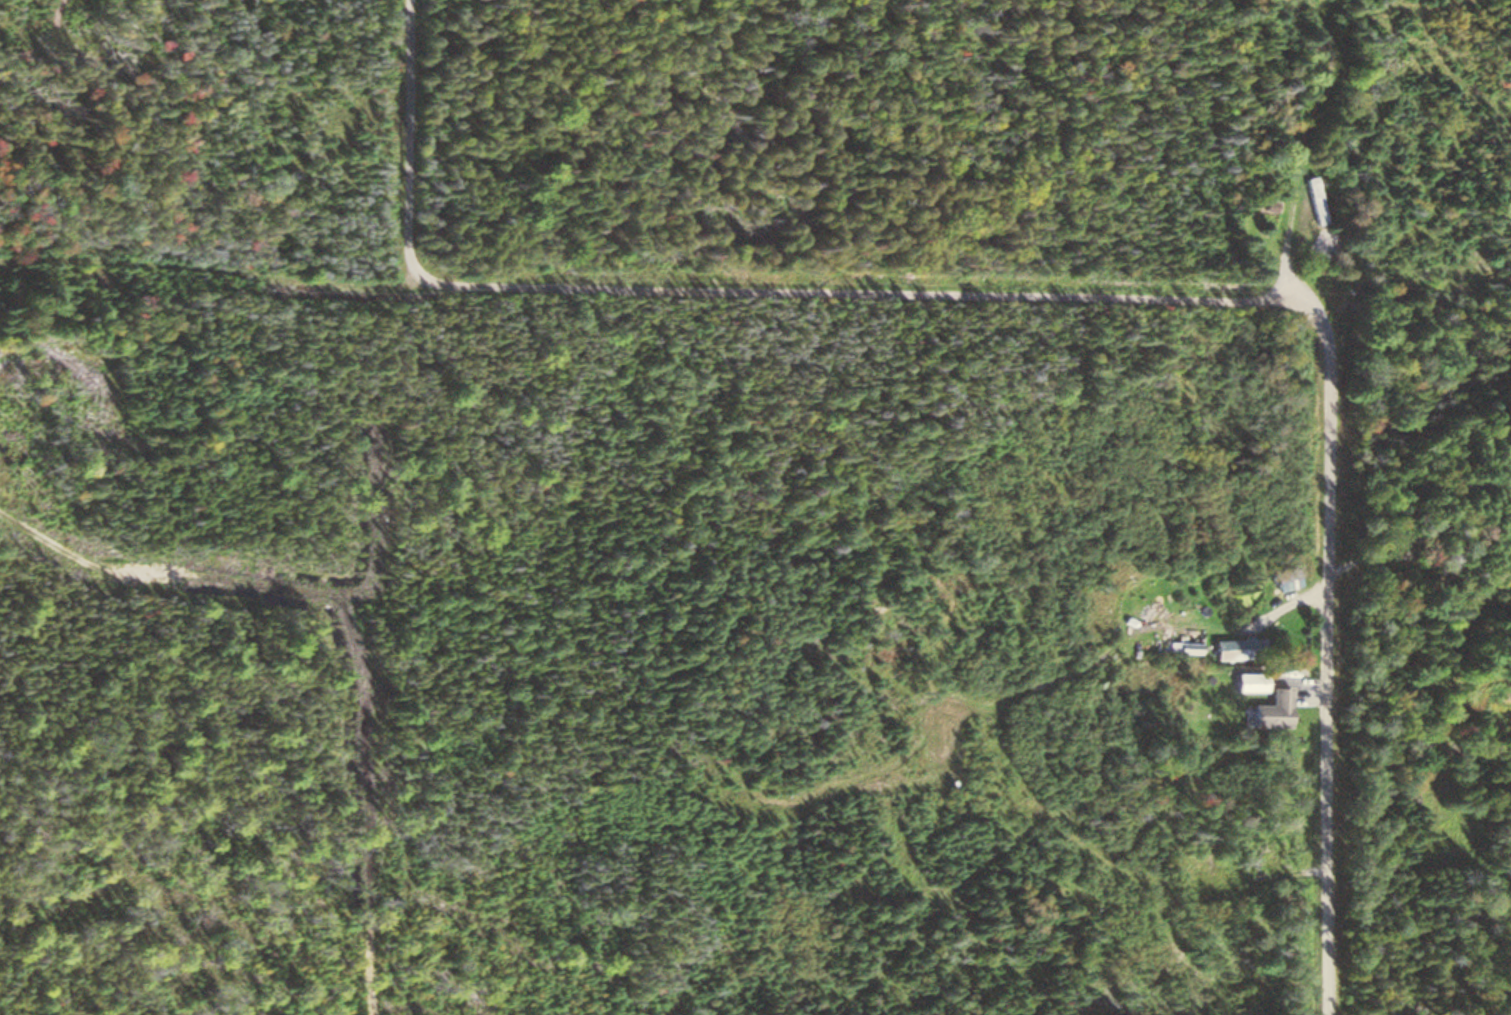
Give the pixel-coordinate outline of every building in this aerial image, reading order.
[(1314,174),(1303,176),(1312,225),(1323,223),(1314,174)] [(1282,195),(1266,195),(1266,211),(1282,211),(1282,195)] [(1329,228),(1311,227),(1310,253),(1327,254),(1329,228)] [(1294,585),(1288,564),(1263,572),(1269,592),(1294,585)] [(1205,638),(1206,660),(1255,658),(1254,637),(1205,638)] [(1257,692),(1257,672),(1226,672),(1226,692),(1257,692)] [(1284,687),(1263,687),(1263,703),(1244,703),(1243,726),(1284,726),(1284,687)]
